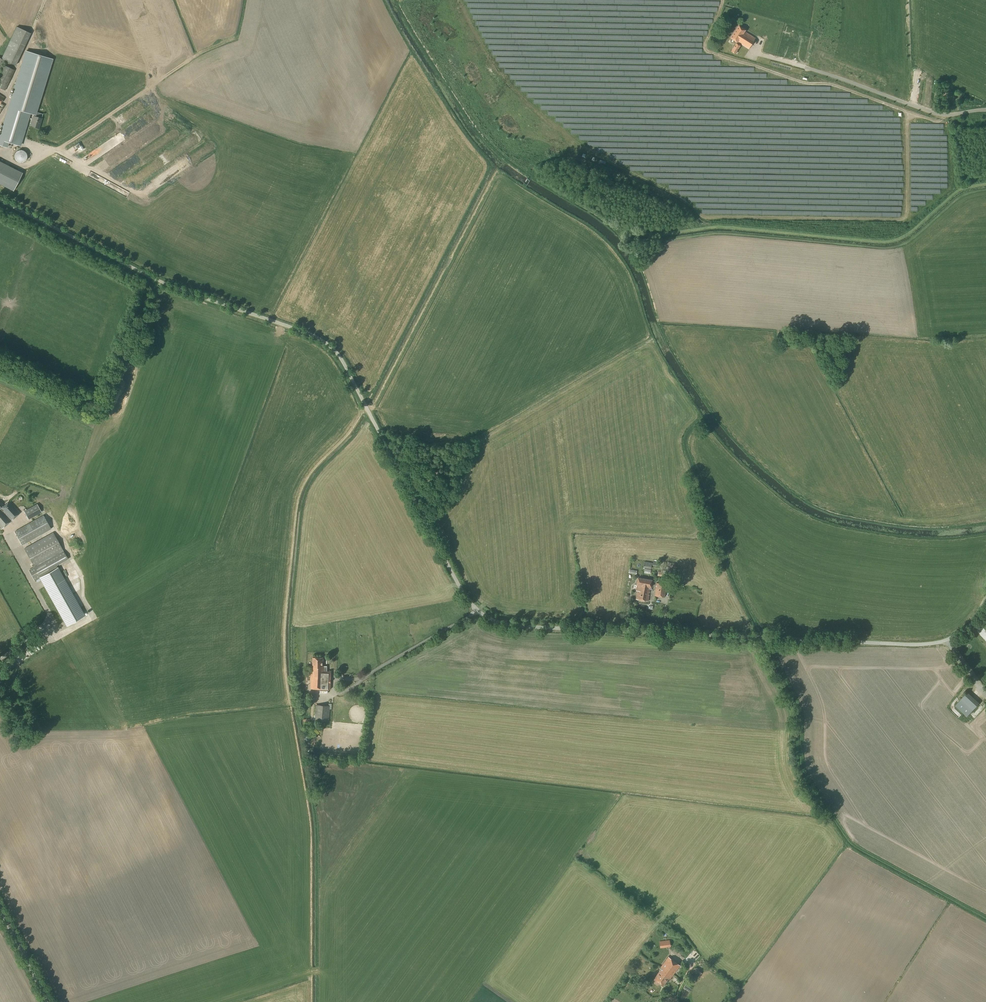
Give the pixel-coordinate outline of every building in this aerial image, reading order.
[(745,55),(755,39),(744,32),(745,30),(739,25),(730,38),(737,42),(731,51),(735,54),(737,50),(745,55)] [(15,65),(24,47),(30,33),(17,26),(10,41),(2,59),(15,65)] [(791,44),(793,36),(778,34),(777,37),(774,37),(775,33),(769,32),(768,41),(786,44),(786,43),(791,44)] [(30,114),(36,116),(53,59),(25,51),(0,133),(0,145),(7,148),(9,143),(20,146),(30,114)] [(14,70),(4,65),(0,74),(0,88),(5,90),(14,70)] [(756,77),(758,67),(738,65),(736,75),(756,77)] [(873,107),(875,99),(862,95),(860,102),(873,107)] [(38,113),(36,117),(33,116),(30,126),(39,128),(42,119),(43,114),(38,113)] [(21,163),(22,163),(23,162),(24,162),(25,162),(25,161),(26,160),(26,159),(27,159),(27,158),(27,157),(27,156),(27,155),(27,154),(26,154),(26,153),(25,152),(24,151),(23,151),(22,150),(21,150),(19,150),(18,151),(17,151),(16,152),(15,153),(15,154),(14,154),(14,155),(14,156),(14,157),(14,158),(14,159),(15,159),(15,160),(16,161),(16,162),(17,162),(18,162),(18,163),(19,163),(20,163),(21,163)] [(0,159),(0,180),(1,181),(2,179),(7,182),(8,180),(15,183),(21,169),(0,159)] [(0,507),(0,527),(2,529),(20,513),(9,501),(3,507),(2,506),(1,507),(0,507)] [(28,520),(42,512),(37,504),(24,511),(28,520)] [(22,545),(51,529),(43,515),(15,531),(22,545)] [(49,569),(67,559),(53,533),(24,549),(34,567),(28,571),(34,581),(41,577),(67,625),(84,616),(58,567),(50,572),(49,569)] [(657,566),(657,563),(644,561),(643,568),(651,569),(652,566),(657,566)] [(666,582),(667,573),(663,572),(664,570),(658,570),(657,576),(659,576),(659,581),(666,582)] [(651,587),(652,580),(638,578),(636,590),(637,591),(636,599),(648,601),(650,587),(651,587)] [(665,597),(667,584),(656,583),(654,596),(665,597)] [(85,616),(86,620),(84,621),(85,625),(93,622),(90,614),(85,616)] [(75,622),(64,628),(65,630),(77,624),(75,622)] [(21,653),(23,658),(30,654),(28,650),(21,653)] [(21,664),(20,663),(23,660),(19,656),(9,664),(14,670),(21,664)] [(323,666),(323,658),(313,657),(313,666),(311,666),(311,671),(310,689),(330,689),(331,671),(327,671),(327,666),(323,666)] [(46,678),(28,691),(34,699),(52,686),(46,678)] [(967,716),(979,703),(967,693),(955,706),(967,716)] [(328,721),(329,706),(316,705),(315,720),(328,721)] [(692,954),(695,959),(696,960),(701,957),(696,951),(692,954)] [(670,979),(680,965),(668,957),(661,967),(662,968),(654,978),(663,985),(669,978),(670,979)]
